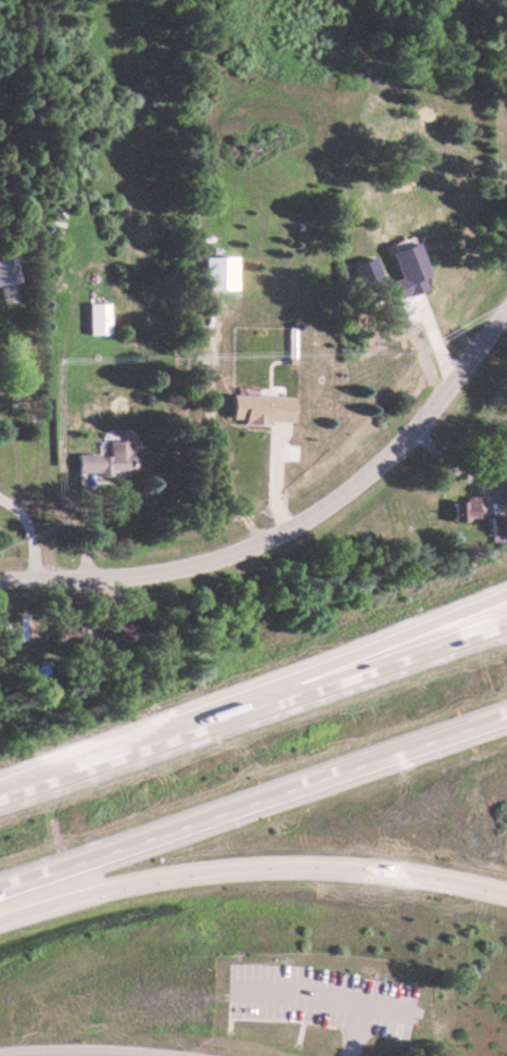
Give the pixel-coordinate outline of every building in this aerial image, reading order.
[(234,256),(201,257),(202,289),(234,289),(234,256)] [(17,283),(15,257),(0,258),(0,285),(17,283)] [(109,302),(87,303),(88,334),(109,334),(109,302)] [(229,418),(240,418),(240,424),(268,425),(269,421),(291,422),(292,396),(229,394),(229,418)] [(74,453),(74,474),(126,474),(126,470),(147,470),(147,450),(137,450),(137,440),(97,440),(97,453),(74,453)] [(449,522),(463,521),(463,517),(482,516),(481,498),(448,498),(449,522)] [(489,517),(490,536),(506,535),(506,516),(489,517)] [(50,643),(78,642),(77,625),(49,625),(50,643)]
